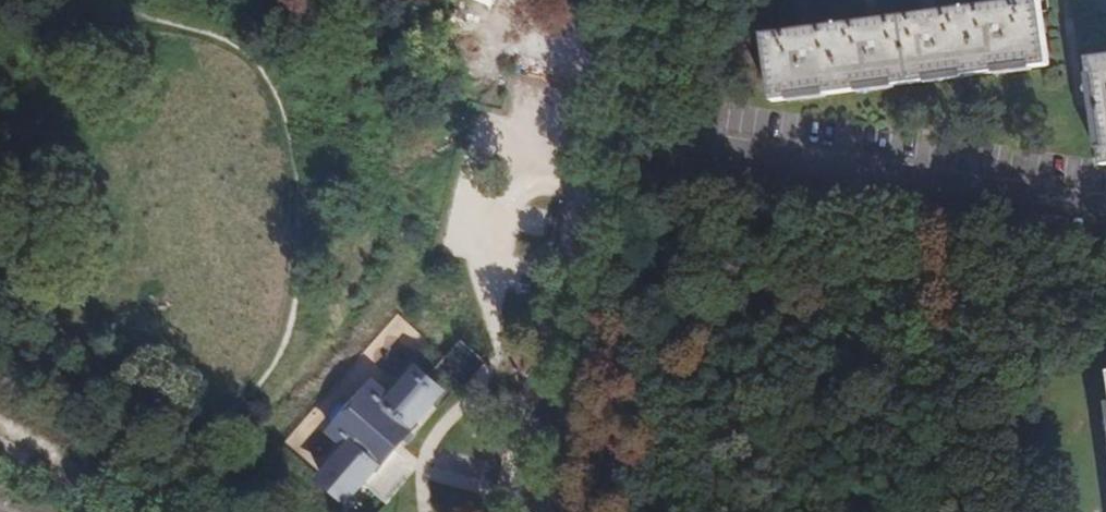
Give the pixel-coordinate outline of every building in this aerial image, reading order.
[(1048,65),(1040,0),(1028,0),(769,33),(777,98),(793,97),(796,92),(829,89),(829,92),(861,89),(862,84),(895,81),(896,83),(928,80),(928,76),(963,72),(964,75),(997,71),(997,67),(1030,63),(1030,66),(1048,65)] [(1086,58),(1088,75),(1094,74),(1104,146),(1099,147),(1101,165),(1105,164),(1105,55),(1086,58)] [(458,341),(439,366),(466,387),(485,362),(458,341)] [(321,481),(345,502),(439,393),(416,373),(387,407),(371,393),(351,414),(343,407),(338,406),(329,415),(329,420),(338,429),(337,431),(353,446),(321,481)]
